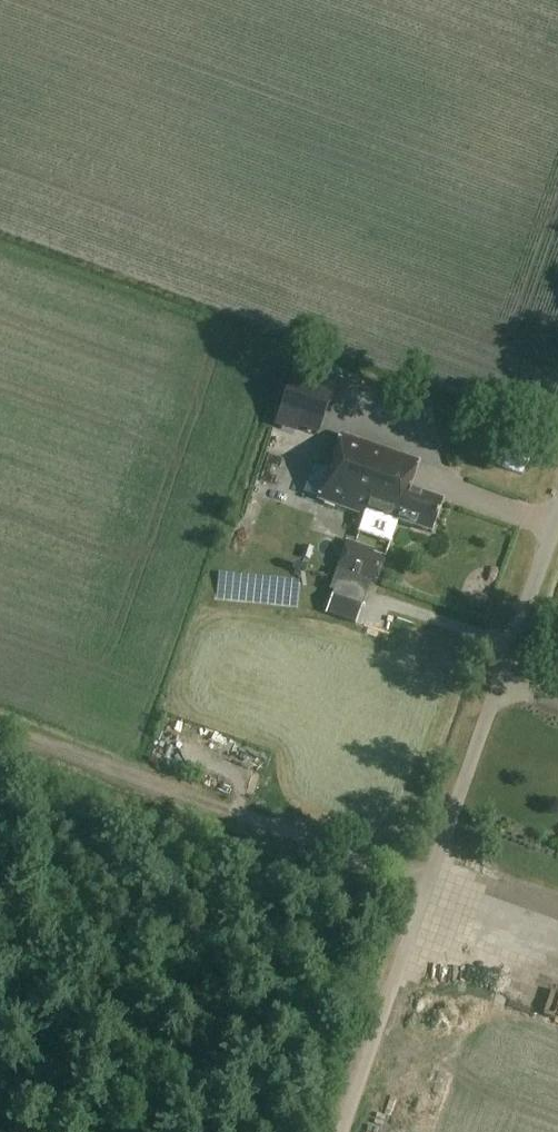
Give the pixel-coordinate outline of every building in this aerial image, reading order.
[(335,387),(294,372),(279,413),(300,420),(307,401),(328,408),(335,387)] [(339,383),(332,414),(389,427),(396,396),(339,383)] [(432,533),(443,501),(410,489),(419,462),(342,435),(319,500),(396,527),(398,521),(432,533)] [(375,554),(376,551),(349,542),(339,571),(377,584),(386,558),(375,554)] [(213,608),(300,611),(301,584),(214,581),(213,608)] [(363,610),(332,600),(326,617),(357,627),(363,610)]
